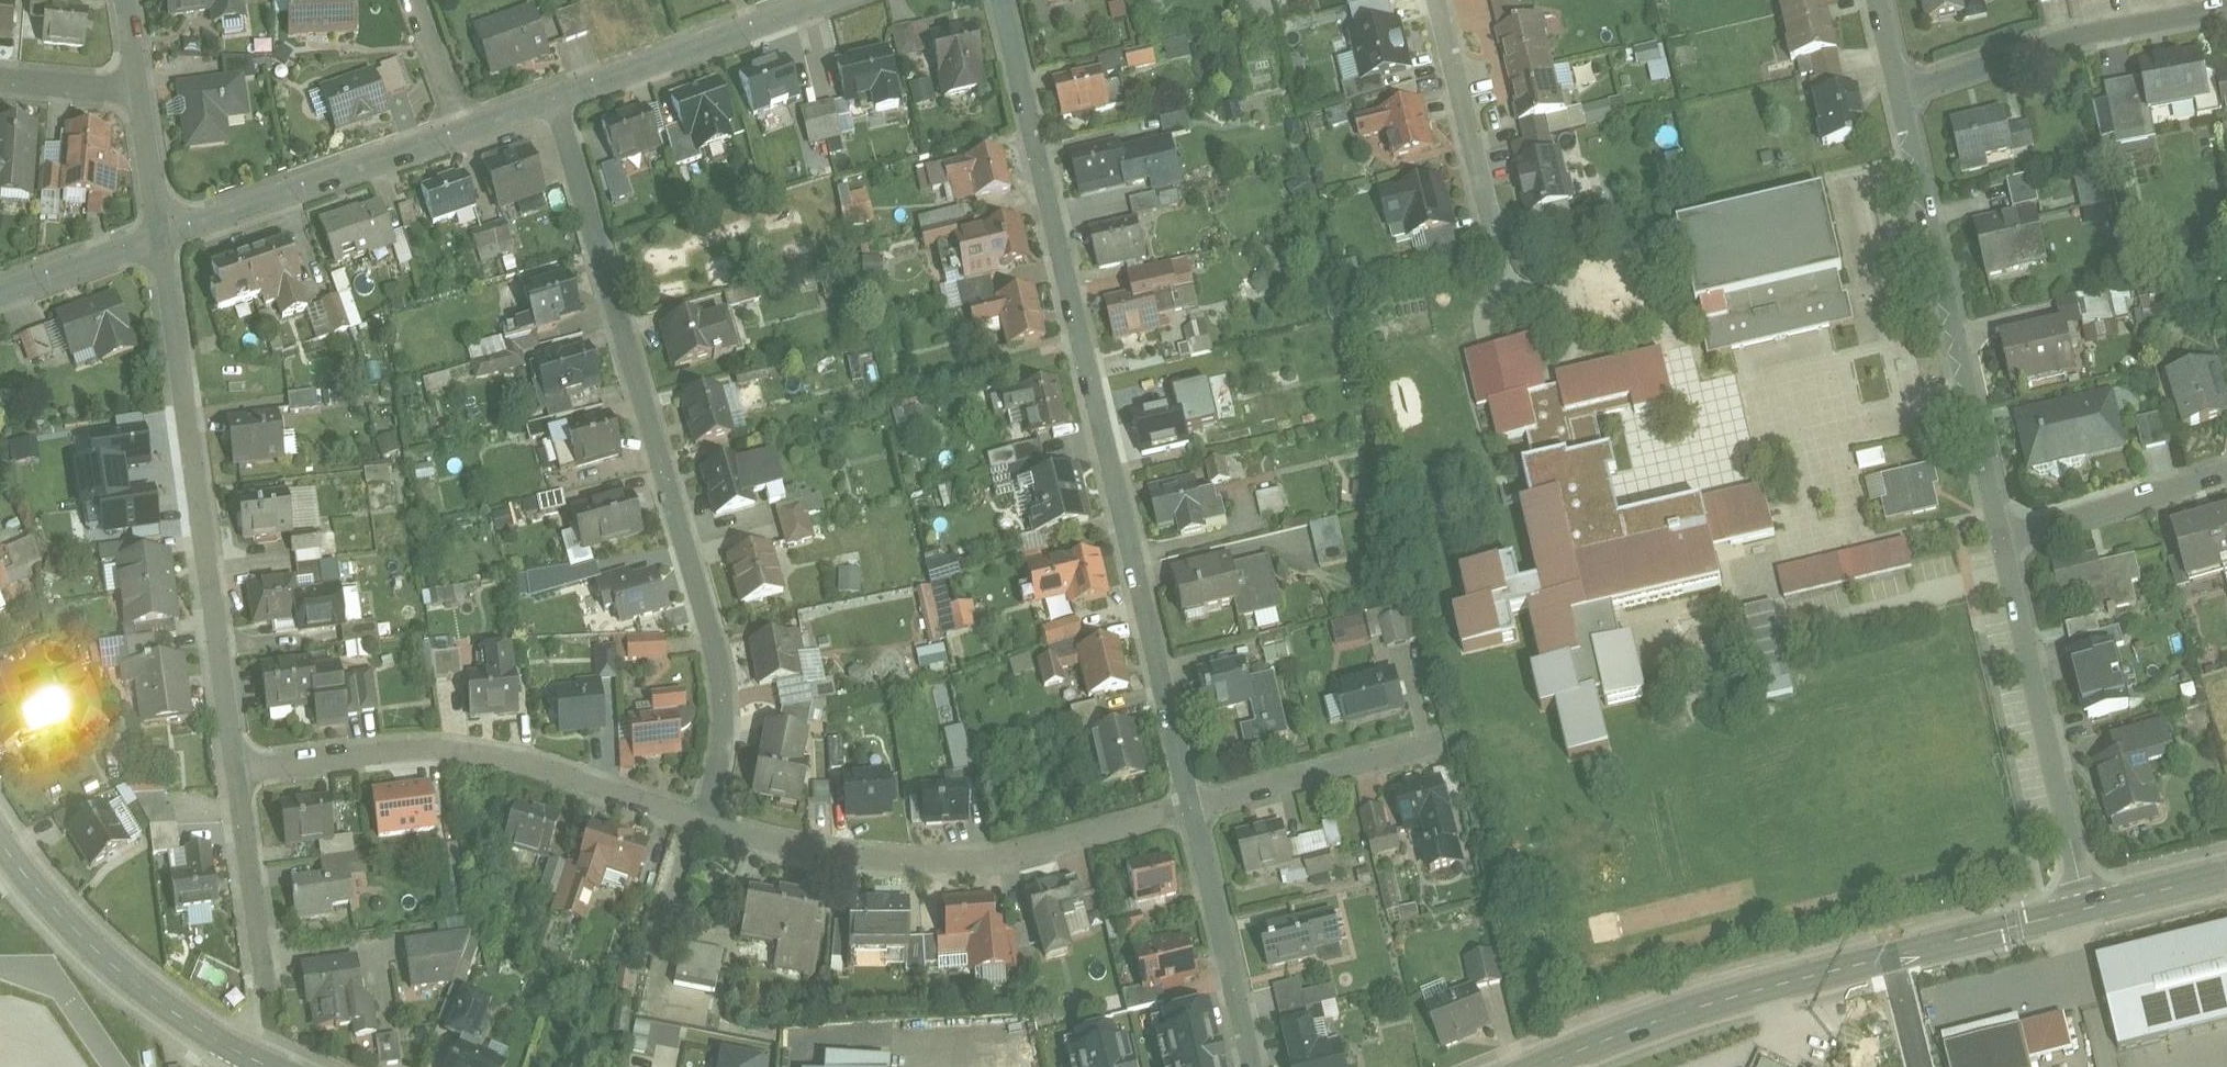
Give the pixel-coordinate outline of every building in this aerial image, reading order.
[(10,42),(14,0),(0,0),(0,41),(10,42)] [(51,3),(52,0),(33,0),(31,19),(46,20),(44,46),(84,50),(88,14),(74,12),(75,5),(51,3)] [(170,19),(212,13),(214,26),(222,25),(223,34),(243,31),(242,22),(243,22),(241,9),(243,9),(241,0),(167,0),(170,19)] [(290,37),(354,34),(357,29),(357,22),(353,17),(352,0),(288,0),(290,37)] [(1252,24),(1276,19),(1271,0),(1246,0),(1252,24)] [(1785,14),(1824,5),(1823,0),(1782,0),(1785,14)] [(1930,22),(1929,23),(1929,24),(1966,15),(1963,0),(1925,0),(1930,22)] [(1987,16),(1983,0),(1963,0),(1966,15),(1968,21),(1987,16)] [(1824,5),(1785,14),(1792,45),(1794,44),(1798,60),(1796,60),(1796,62),(1813,58),(1821,56),(1821,55),(1835,51),(1837,51),(1833,36),(1831,36),(1824,5)] [(580,8),(555,16),(565,43),(589,34),(580,8)] [(1519,9),(1497,14),(1501,31),(1523,26),(1519,9)] [(533,10),(475,31),(490,75),(549,54),(533,10)] [(1336,17),(1310,23),(1316,47),(1341,41),(1336,17)] [(1415,72),(1402,22),(1348,36),(1361,86),(1415,72)] [(1501,31),(1498,32),(1502,49),(1505,48),(1512,78),(1552,69),(1545,39),(1541,40),(1538,25),(1541,24),(1541,22),(1523,26),(1501,31)] [(909,30),(894,34),(900,60),(915,56),(909,30)] [(972,32),(947,37),(947,34),(929,38),(939,78),(944,100),(984,91),(978,68),(980,68),(972,32)] [(1658,47),(1637,52),(1640,66),(1662,61),(1658,47)] [(1152,48),(1127,54),(1131,71),(1156,65),(1152,48)] [(1835,51),(1821,55),(1821,56),(1813,58),(1817,74),(1839,68),(1835,51)] [(883,58),(840,68),(839,64),(837,65),(845,106),(849,105),(848,102),(870,97),(874,115),(898,110),(894,94),(894,93),(885,54),(882,55),(883,58)] [(2200,56),(2170,61),(2170,59),(2168,59),(2169,62),(2145,66),(2145,64),(2143,64),(2146,79),(2144,78),(2149,114),(2221,102),(2219,93),(2220,87),(2218,82),(2217,80),(2211,76),(2203,75),(2200,56)] [(251,60),(221,59),(224,82),(240,80),(241,82),(254,80),(251,60)] [(784,60),(740,76),(754,116),(771,110),(769,104),(795,95),(797,101),(799,100),(784,60)] [(396,61),(380,67),(381,71),(373,74),(382,99),(407,90),(396,61)] [(1668,63),(1650,66),(1654,85),(1672,82),(1668,63)] [(1552,69),(1512,78),(1520,111),(1517,112),(1520,127),(1523,126),(1545,121),(1562,117),(1561,115),(1558,116),(1555,103),(1559,102),(1552,69)] [(1102,71),(1056,82),(1065,121),(1078,118),(1090,125),(1098,113),(1127,106),(1122,84),(1106,88),(1102,71)] [(373,74),(321,93),(336,133),(388,114),(382,99),(373,74)] [(1840,75),(1818,80),(1822,97),(1844,92),(1840,75)] [(2218,77),(2219,81),(2218,82),(2220,87),(2219,93),(2221,92),(2226,118),(2226,117),(2226,75),(2218,77)] [(2140,78),(2107,84),(2110,102),(2116,137),(2118,145),(2151,139),(2140,78)] [(224,82),(180,88),(187,150),(225,145),(221,113),(244,110),(241,82),(240,80),(224,82)] [(931,83),(910,87),(914,108),(935,103),(931,83)] [(1416,84),(1391,92),(1394,105),(1399,104),(1400,109),(1421,104),(1416,84)] [(716,85),(672,101),(682,127),(692,156),(732,141),(727,126),(730,125),(716,85)] [(1822,97),(1816,99),(1816,100),(1817,100),(1824,130),(1826,129),(1830,145),(1828,145),(1828,147),(1853,141),(1853,140),(1869,136),(1866,120),(1863,121),(1857,89),(1844,92),(1822,97)] [(1609,105),(1613,121),(1628,117),(1625,101),(1609,105)] [(2110,102),(2094,105),(2100,140),(2116,137),(2110,102)] [(1400,109),(1383,113),(1383,114),(1357,120),(1362,139),(1388,133),(1395,159),(1433,150),(1422,104),(1421,104),(1400,109)] [(1609,105),(1585,111),(1589,127),(1613,121),(1609,105)] [(832,107),(817,110),(825,143),(840,140),(832,107)] [(817,110),(801,114),(809,147),(825,143),(817,110)] [(644,111),(601,127),(615,165),(618,164),(619,165),(635,159),(635,158),(658,150),(644,111)] [(2004,113),(1952,125),(1964,176),(1986,170),(1983,158),(2012,151),(2007,129),(2004,113)] [(1545,121),(1523,126),(1526,141),(1548,136),(1545,121)] [(31,200),(36,128),(0,124),(0,197),(31,200)] [(2029,124),(2007,129),(2012,151),(2034,147),(2029,124)] [(663,133),(676,169),(695,162),(692,156),(682,127),(663,133)] [(108,134),(69,131),(64,196),(111,200),(113,177),(105,176),(108,134)] [(1550,143),(1528,148),(1532,166),(1554,161),(1550,143)] [(1172,144),(1122,156),(1120,145),(1073,156),(1082,196),(1128,186),(1129,188),(1154,182),(1179,176),(1172,144)] [(527,152),(483,168),(498,210),(542,194),(527,152)] [(1001,153),(966,161),(966,164),(971,184),(975,202),(1010,194),(1001,153)] [(1532,166),(1519,169),(1525,199),(1523,200),(1526,216),(1572,207),(1571,204),(1568,205),(1564,190),(1567,190),(1560,159),(1532,166)] [(615,165),(601,170),(611,205),(631,198),(619,165),(618,164),(615,165)] [(966,164),(943,169),(947,189),(971,184),(966,164)] [(2101,172),(2075,178),(2082,210),(2108,205),(2101,172)] [(61,175),(44,174),(42,196),(59,198),(61,175)] [(462,176),(423,190),(422,189),(421,189),(434,225),(474,210),(462,175),(461,175),(462,176)] [(1179,176),(1154,182),(1157,195),(1158,195),(1182,189),(1179,176)] [(2032,176),(2006,182),(2013,211),(2039,204),(2032,176)] [(1307,178),(1289,188),(1296,202),(1315,193),(1307,178)] [(1439,181),(1401,190),(1400,188),(1380,193),(1381,198),(1383,198),(1390,226),(1408,222),(1412,238),(1427,234),(1453,228),(1452,227),(1450,227),(1446,212),(1448,211),(1445,198),(1443,199),(1439,181)] [(1823,191),(1678,225),(1679,230),(1680,230),(1697,305),(1702,304),(1837,273),(1842,271),(1824,197),(1825,196),(1823,191)] [(868,192),(841,198),(847,227),(874,222),(868,192)] [(1157,195),(1130,201),(1135,218),(1162,211),(1158,195),(1157,195)] [(410,205),(398,209),(405,232),(417,229),(410,205)] [(344,218),(321,226),(335,266),(368,254),(369,257),(371,256),(369,251),(391,243),(393,249),(395,248),(391,237),(381,208),(345,221),(344,218)] [(2015,220),(1976,229),(1987,279),(2007,275),(2005,268),(2044,259),(2045,267),(2048,266),(2036,210),(2015,215),(2015,220)] [(1137,221),(1092,232),(1101,271),(1147,260),(1137,221)] [(505,222),(491,226),(497,244),(498,247),(511,243),(505,222)] [(956,237),(936,241),(938,247),(944,273),(964,274),(965,281),(988,276),(987,268),(992,267),(992,269),(1027,261),(1017,222),(956,237)] [(953,226),(921,233),(925,250),(938,247),(936,241),(956,237),(953,226)] [(492,228),(472,234),(477,250),(497,244),(492,228)] [(1453,228),(1427,234),(1432,255),(1458,249),(1453,228)] [(413,264),(404,232),(391,237),(395,248),(393,249),(400,269),(413,264)] [(285,238),(211,265),(219,287),(212,290),(220,311),(263,296),(266,306),(277,302),(283,320),(307,312),(297,285),(301,283),(285,238)] [(1188,261),(1130,274),(1136,298),(1109,304),(1117,341),(1160,331),(1157,318),(1199,308),(1188,261)] [(1837,273),(1702,304),(1708,329),(1703,330),(1709,356),(1854,322),(1847,296),(1843,297),(1837,273)] [(551,276),(522,285),(536,332),(533,333),(534,334),(536,333),(537,335),(554,330),(555,330),(556,329),(557,327),(555,321),(578,315),(568,278),(553,283),(551,276)] [(965,281),(964,282),(964,283),(945,287),(948,300),(992,289),(989,277),(966,283),(965,281)] [(757,286),(724,295),(729,311),(761,302),(757,286)] [(992,289),(948,300),(951,312),(968,308),(968,307),(994,300),(992,289)] [(2108,289),(2077,296),(2084,331),(2116,323),(2108,289)] [(994,300),(968,307),(968,308),(973,327),(1001,321),(1007,348),(1045,339),(1034,291),(994,300)] [(336,299),(322,304),(333,337),(347,333),(336,299)] [(116,300),(57,322),(70,358),(104,346),(110,361),(102,364),(102,366),(134,354),(128,337),(129,336),(116,300)] [(704,317),(663,329),(664,331),(662,331),(668,350),(669,350),(675,369),(713,358),(714,361),(720,359),(719,359),(735,354),(724,318),(706,324),(704,317)] [(1208,324),(1185,328),(1189,346),(1179,348),(1182,360),(1214,353),(1208,324)] [(2065,325),(2002,340),(2013,387),(2076,372),(2065,325)] [(54,358),(44,330),(29,336),(39,364),(54,358)] [(533,333),(484,346),(488,362),(520,354),(538,349),(534,334),(533,333)] [(1662,352),(1557,376),(1559,387),(1547,390),(1535,338),(1466,354),(1478,406),(1490,403),(1499,441),(1527,435),(1534,464),(1524,467),(1533,503),(1522,506),(1540,583),(1521,587),(1515,562),(1463,574),(1471,610),(1456,613),(1465,652),(1517,640),(1511,614),(1530,609),(1544,670),(1534,672),(1543,710),(1558,707),(1571,759),(1609,750),(1597,698),(1605,696),(1607,707),(1646,698),(1632,640),(1621,643),(1613,612),(1722,586),(1714,550),(1776,536),(1764,487),(1621,521),(1610,476),(1618,474),(1612,451),(1605,453),(1597,418),(1635,410),(1636,415),(1675,406),(1662,352)] [(568,353),(533,363),(535,367),(529,369),(534,386),(540,384),(542,393),(560,388),(563,396),(579,391),(580,394),(599,388),(587,350),(585,351),(586,352),(570,357),(568,353)] [(488,362),(487,362),(491,376),(524,368),(520,354),(488,362)] [(2168,377),(2168,378),(2175,376),(2183,402),(2179,404),(2186,427),(2184,428),(2184,429),(2226,416),(2226,402),(2220,380),(2223,379),(2218,361),(2168,377)] [(1209,365),(1178,373),(1186,408),(1206,403),(1203,391),(1215,388),(1209,365)] [(1055,383),(1021,391),(1021,392),(1002,396),(1006,414),(1025,410),(1031,436),(1065,428),(1055,383)] [(718,391),(683,401),(695,446),(731,435),(718,391)] [(316,393),(287,397),(289,417),(319,413),(316,393)] [(2110,397),(2019,417),(2031,468),(2033,468),(2034,473),(2041,477),(2050,475),(2053,480),(2057,483),(2063,483),(2068,480),(2072,475),(2072,470),(2081,467),(2085,461),(2084,456),(2122,447),(2110,397)] [(1180,407),(1135,418),(1144,456),(1189,446),(1180,407)] [(919,408),(894,414),(900,439),(925,433),(919,408)] [(2164,414),(2136,420),(2143,451),(2171,444),(2164,414)] [(277,417),(241,422),(242,429),(229,431),(234,468),(283,461),(277,417)] [(607,419),(565,431),(566,433),(556,435),(557,437),(548,438),(560,476),(619,458),(607,419)] [(553,421),(526,427),(530,443),(548,438),(557,437),(556,435),(553,421)] [(145,431),(109,436),(110,445),(98,447),(101,471),(113,469),(114,470),(150,464),(145,431)] [(394,436),(377,443),(384,459),(400,452),(394,436)] [(1038,443),(1012,449),(1017,466),(1042,458),(1038,443)] [(739,462),(703,472),(716,516),(755,506),(750,491),(779,483),(772,458),(740,467),(739,462)] [(1017,466),(1013,467),(1017,485),(1048,478),(1042,458),(1017,466)] [(1224,460),(1208,464),(1213,485),(1229,482),(1224,460)] [(1935,465),(1882,477),(1887,500),(1882,501),(1887,523),(1940,511),(1934,488),(1940,487),(1935,465)] [(432,466),(414,468),(417,481),(434,479),(432,466)] [(388,467),(366,470),(368,486),(390,483),(388,467)] [(1048,478),(1017,485),(1017,487),(1030,484),(1037,512),(1030,514),(1035,535),(1088,521),(1076,471),(1048,478)] [(649,475),(637,474),(637,491),(649,492),(649,475)] [(1195,479),(1159,487),(1161,495),(1153,497),(1162,533),(1180,528),(1183,538),(1207,533),(1206,530),(1228,524),(1223,505),(1219,506),(1216,494),(1199,497),(1195,479)] [(1280,490),(1257,495),(1262,519),(1286,514),(1280,490)] [(812,500),(810,492),(800,495),(803,506),(806,516),(823,510),(819,498),(812,500)] [(563,494),(537,500),(540,513),(540,516),(566,510),(563,494)] [(286,496),(238,502),(244,541),(292,535),(286,496)] [(613,498),(589,505),(591,510),(572,515),(584,554),(642,537),(631,499),(615,503),(613,498)] [(540,513),(537,500),(524,503),(527,516),(540,513)] [(523,505),(509,508),(510,511),(514,527),(514,529),(529,526),(523,505)] [(803,506),(778,513),(781,523),(806,516),(803,506)] [(514,527),(510,511),(492,516),(496,531),(514,527)] [(2209,519),(2224,569),(2226,568),(2226,514),(2209,519)] [(806,516),(781,523),(788,545),(812,538),(806,516)] [(2209,519),(2173,529),(2181,557),(2188,580),(2189,579),(2224,569),(2209,519)] [(1338,520),(1311,526),(1321,569),(1348,562),(1338,520)] [(160,530),(136,533),(137,545),(139,545),(161,542),(160,530)] [(292,538),(294,555),(320,551),(318,535),(292,538)] [(0,554),(0,573),(2,578),(3,578),(27,568),(28,570),(41,564),(34,540),(0,554)] [(1906,540),(1869,549),(1876,579),(1913,570),(1906,540)] [(137,545),(100,550),(102,566),(119,564),(119,562),(141,559),(139,545),(137,545)] [(770,547),(727,559),(728,560),(729,560),(742,604),(741,604),(741,606),(783,593),(783,592),(782,593),(769,549),(770,548),(770,547)] [(1869,549),(1778,570),(1785,600),(1876,579),(1869,549)] [(320,551),(294,555),(296,568),(322,565),(320,551)] [(1062,558),(1044,563),(1045,564),(1027,568),(1035,602),(1068,594),(1071,606),(1107,597),(1097,555),(1063,563),(1062,558)] [(141,559),(119,562),(119,564),(124,596),(170,590),(169,579),(170,578),(167,556),(141,559)] [(2053,566),(2059,593),(2102,583),(2109,616),(2116,614),(2116,611),(2137,606),(2132,585),(2142,582),(2136,557),(2099,566),(2097,556),(2053,566)] [(2181,557),(2169,560),(2177,590),(2191,586),(2189,579),(2188,580),(2181,557)] [(1233,558),(1172,573),(1181,614),(1236,602),(1240,620),(1281,611),(1269,558),(1235,565),(1233,558)] [(955,559),(926,567),(931,584),(960,576),(955,559)] [(600,564),(568,573),(573,589),(604,580),(600,564)] [(322,565),(296,568),(298,583),(311,582),(313,596),(326,594),(322,565)] [(567,569),(527,576),(530,597),(531,599),(573,589),(568,573),(567,569)] [(861,572),(840,570),(838,594),(860,595),(861,572)] [(516,578),(518,598),(530,597),(527,576),(516,578)] [(655,577),(612,589),(623,626),(666,613),(655,577)] [(293,583),(250,589),(256,626),(274,623),(298,620),(295,598),(293,583)] [(931,587),(942,636),(955,633),(950,606),(944,583),(931,586),(931,587)] [(463,587),(442,591),(445,606),(445,610),(466,607),(463,587)] [(931,587),(917,591),(929,644),(943,641),(942,636),(931,587)] [(170,590),(124,596),(128,630),(135,629),(175,624),(176,624),(173,601),(172,602),(170,590)] [(442,591),(430,593),(432,608),(445,606),(442,591)] [(313,596),(295,598),(298,620),(274,623),(276,636),(299,633),(299,634),(340,628),(344,627),(339,592),(326,594),(313,596)] [(973,601),(950,606),(955,633),(975,629),(972,616),(976,615),(973,601)] [(1365,615),(1334,624),(1341,648),(1372,639),(1365,615)] [(1402,618),(1381,623),(1387,649),(1409,644),(1402,618)] [(2096,618),(2067,626),(2071,641),(2092,635),(2100,633),(2096,618)] [(1076,619),(1043,629),(1048,648),(1081,638),(1076,619)] [(344,627),(340,628),(343,645),(379,641),(377,623),(344,627)] [(175,624),(135,629),(137,644),(154,642),(176,639),(175,624)] [(2100,633),(2092,635),(2097,652),(2113,647),(2113,648),(2124,646),(2120,628),(2100,633)] [(1288,631),(1260,637),(1264,652),(1291,646),(1288,631)] [(662,636),(627,637),(629,661),(666,659),(666,657),(665,657),(665,642),(665,641),(663,641),(662,636)] [(790,637),(752,644),(760,686),(798,679),(790,637)] [(1051,659),(1039,662),(1045,687),(1063,683),(1057,659),(1079,654),(1078,651),(1085,649),(1081,638),(1048,648),(1051,659)] [(137,644),(125,646),(128,669),(135,668),(135,667),(157,664),(154,642),(137,644)] [(1085,649),(1078,651),(1079,654),(1089,698),(1128,689),(1116,642),(1085,649)] [(943,646),(917,653),(922,670),(948,663),(943,646)] [(2097,652),(2071,658),(2081,697),(2084,696),(2090,718),(2129,708),(2113,648),(2113,647),(2097,652)] [(615,648),(597,649),(599,678),(617,676),(615,648)] [(512,651),(491,652),(493,677),(469,679),(472,716),(494,715),(495,718),(519,715),(516,675),(514,675),(512,651)] [(461,652),(432,654),(436,683),(465,681),(461,652)] [(1016,675),(1035,669),(1031,654),(1011,660),(1016,675)] [(157,664),(135,667),(135,668),(144,728),(190,721),(182,660),(157,664)] [(311,664),(262,671),(268,714),(295,710),(295,712),(315,709),(316,711),(312,717),(313,727),(319,730),(347,726),(346,719),(340,679),(339,670),(312,674),(311,664)] [(1245,664),(1199,674),(1204,697),(1206,697),(1209,711),(1252,701),(1262,739),(1261,740),(1261,741),(1288,735),(1274,675),(1249,681),(1245,664)] [(58,678),(64,692),(86,683),(79,669),(58,678)] [(1392,675),(1340,690),(1339,687),(1336,688),(1347,727),(1349,727),(1349,724),(1401,710),(1402,712),(1405,711),(1394,672),(1391,673),(1392,675)] [(49,688),(19,700),(8,673),(0,677),(0,738),(5,748),(26,739),(28,744),(39,739),(37,734),(64,723),(49,688)] [(372,673),(354,675),(354,677),(340,679),(346,719),(361,716),(361,714),(377,712),(372,673)] [(832,680),(806,685),(809,704),(812,704),(836,697),(832,680)] [(86,683),(64,692),(81,733),(106,722),(88,682),(86,683)] [(602,689),(557,692),(560,735),(564,734),(564,731),(582,729),(582,733),(605,731),(602,689)] [(684,691),(665,693),(665,690),(655,691),(656,694),(651,695),(653,711),(638,712),(638,718),(630,719),(635,757),(681,751),(678,730),(684,729),(689,726),(692,720),(694,713),(693,708),(686,711),(686,708),(687,708),(686,706),(684,693),(685,693),(684,691)] [(1096,703),(1070,709),(1074,722),(1099,716),(1096,703)] [(809,704),(782,710),(777,729),(806,736),(812,704),(809,704)] [(1099,716),(1074,722),(1079,745),(1097,741),(1095,734),(1103,732),(1099,716)] [(2161,717),(2133,724),(2141,752),(2143,751),(2145,760),(2171,753),(2161,717)] [(1103,732),(1095,734),(1097,741),(1107,785),(1146,776),(1134,725),(1103,732)] [(777,729),(769,727),(763,754),(761,753),(753,793),(779,799),(780,794),(796,797),(795,803),(799,804),(807,764),(800,763),(806,736),(777,729)] [(120,738),(107,740),(109,753),(122,751),(120,738)] [(843,739),(828,740),(830,769),(844,769),(843,739)] [(968,746),(948,750),(954,774),(974,769),(968,746)] [(2141,752),(2096,764),(2111,821),(2158,808),(2145,760),(2143,751),(2141,752)] [(123,754),(107,757),(109,770),(125,767),(123,754)] [(887,775),(864,776),(864,773),(861,773),(861,780),(843,780),(845,819),(848,819),(848,816),(888,815),(888,817),(891,817),(889,772),(887,772),(887,775)] [(1441,782),(1397,794),(1407,832),(1426,827),(1432,846),(1425,848),(1431,872),(1461,864),(1455,841),(1457,841),(1441,782)] [(430,787),(373,795),(379,839),(436,831),(430,787)] [(965,787),(921,789),(923,824),(927,824),(927,826),(942,826),(942,823),(967,822),(965,787)] [(328,802),(280,808),(286,848),(319,843),(333,841),(328,802)] [(78,808),(52,820),(64,836),(68,833),(68,832),(86,820),(78,808)] [(86,820),(68,832),(68,833),(69,835),(71,833),(91,867),(89,868),(90,869),(129,846),(128,844),(126,845),(106,812),(108,810),(106,808),(86,820)] [(542,816),(517,808),(504,847),(547,860),(560,817),(543,812),(542,816)] [(1387,835),(1381,809),(1364,813),(1375,859),(1401,852),(1396,832),(1387,835)] [(1283,826),(1239,836),(1248,875),(1293,864),(1283,826)] [(151,828),(150,828),(153,858),(180,854),(176,827),(151,828)] [(647,847),(593,828),(579,871),(566,866),(556,898),(551,912),(581,922),(594,884),(628,896),(633,881),(635,882),(638,872),(643,873),(648,858),(643,856),(647,847)] [(352,838),(333,841),(319,843),(321,860),(346,857),(355,856),(352,838)] [(209,849),(185,852),(188,876),(172,878),(176,913),(217,907),(209,849)] [(1330,853),(1305,860),(1309,878),(1335,871),(1330,853)] [(346,857),(321,860),(323,873),(348,870),(346,857)] [(1168,858),(1127,868),(1136,904),(1176,895),(1168,858)] [(552,862),(542,894),(556,898),(566,866),(552,862)] [(324,881),(293,885),(294,898),(293,898),(296,922),(331,917),(330,909),(352,905),(348,870),(323,873),(324,881)] [(1369,871),(1358,874),(1361,887),(1372,884),(1369,871)] [(1393,874),(1379,878),(1387,912),(1401,909),(1393,874)] [(1064,882),(1025,892),(1035,927),(1037,927),(1059,921),(1073,917),(1073,914),(1085,911),(1080,893),(1068,897),(1064,882)] [(795,892),(775,888),(773,902),(750,898),(742,941),(777,947),(773,973),(813,980),(820,937),(813,936),(819,900),(794,896),(795,892)] [(989,899),(945,903),(949,954),(969,953),(971,971),(1006,968),(999,937),(992,938),(989,899)] [(908,904),(851,904),(850,948),(887,949),(887,953),(907,953),(907,939),(908,904)] [(1416,906),(1401,909),(1404,922),(1419,919),(1416,906)] [(1289,921),(1260,928),(1270,967),(1272,967),(1272,968),(1290,964),(1290,962),(1315,956),(1313,949),(1341,942),(1335,914),(1290,925),(1289,921)] [(1140,915),(1116,920),(1120,938),(1144,932),(1140,915)] [(468,920),(437,924),(440,943),(471,939),(468,920)] [(1059,921),(1037,927),(1046,958),(1068,952),(1059,921)] [(848,924),(835,923),(832,958),(845,959),(848,924)] [(1024,925),(1012,928),(1014,934),(1013,934),(1017,951),(1030,948),(1024,925)] [(2096,960),(2119,1052),(2226,1025),(2226,927),(2096,960)] [(1013,933),(999,937),(1006,968),(1007,975),(1022,971),(1017,951),(1013,934),(1013,933)] [(938,937),(923,938),(925,966),(940,964),(938,937)] [(923,938),(907,939),(907,953),(906,973),(925,972),(925,966),(923,938)] [(440,943),(405,948),(411,991),(453,985),(471,939),(440,943)] [(1170,939),(1152,943),(1153,948),(1135,952),(1143,987),(1144,989),(1161,985),(1162,990),(1163,989),(1181,985),(1180,980),(1196,977),(1192,961),(1190,962),(1188,955),(1190,955),(1187,940),(1171,944),(1170,939)] [(723,953),(682,946),(674,986),(715,993),(723,953)] [(1496,952),(1467,959),(1473,989),(1476,988),(1503,982),(1496,952)] [(355,963),(303,971),(308,1006),(313,1005),(317,1031),(335,1028),(336,1030),(354,1028),(355,1038),(376,1035),(372,1004),(355,1007),(353,999),(360,998),(355,963)] [(634,996),(637,975),(627,974),(625,995),(634,996)] [(1300,980),(1274,987),(1281,1015),(1307,1009),(1300,980)] [(1161,985),(1144,989),(1143,987),(1122,992),(1127,1013),(1165,1003),(1163,989),(1162,990),(1161,985)] [(1473,989),(1427,1008),(1443,1049),(1462,1041),(1461,1037),(1490,1025),(1476,988),(1473,989)] [(1307,1009),(1281,1015),(1284,1030),(1286,1030),(1306,1026),(1327,1021),(1323,1006),(1307,1009)] [(1150,1022),(1160,1066),(1223,1066),(1209,1008),(1150,1022)] [(484,1019),(459,1009),(451,1030),(475,1040),(484,1019)] [(2065,1017),(2022,1028),(2022,1030),(2030,1062),(2074,1051),(2065,1017)] [(1286,1030),(1292,1057),(1291,1057),(1293,1066),(1346,1066),(1341,1045),(1312,1052),(1306,1026),(1286,1030)] [(1063,1042),(1069,1066),(1128,1066),(1119,1029),(1063,1042)] [(2022,1030),(1945,1049),(1950,1066),(2032,1066),(2030,1062),(2022,1030)] [(376,1040),(380,1066),(389,1066),(401,1065),(397,1037),(376,1040)] [(458,1047),(449,1066),(505,1066),(458,1047)] [(722,1051),(718,1066),(765,1066),(767,1060),(722,1051)] [(826,1056),(825,1066),(889,1066),(890,1060),(826,1056)]
